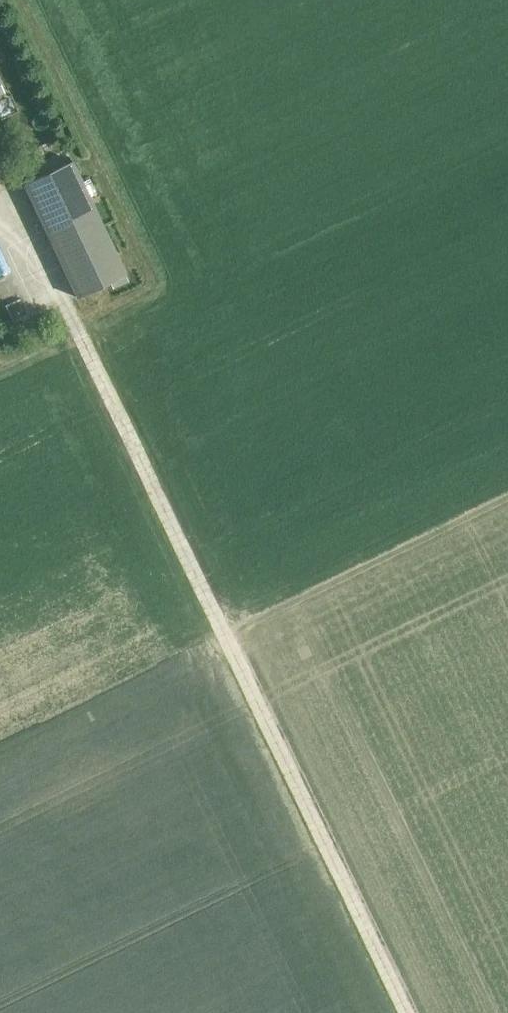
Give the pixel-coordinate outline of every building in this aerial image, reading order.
[(0,94),(0,105),(12,103),(11,93),(0,94)] [(24,183),(77,297),(126,275),(73,161),(24,183)]
